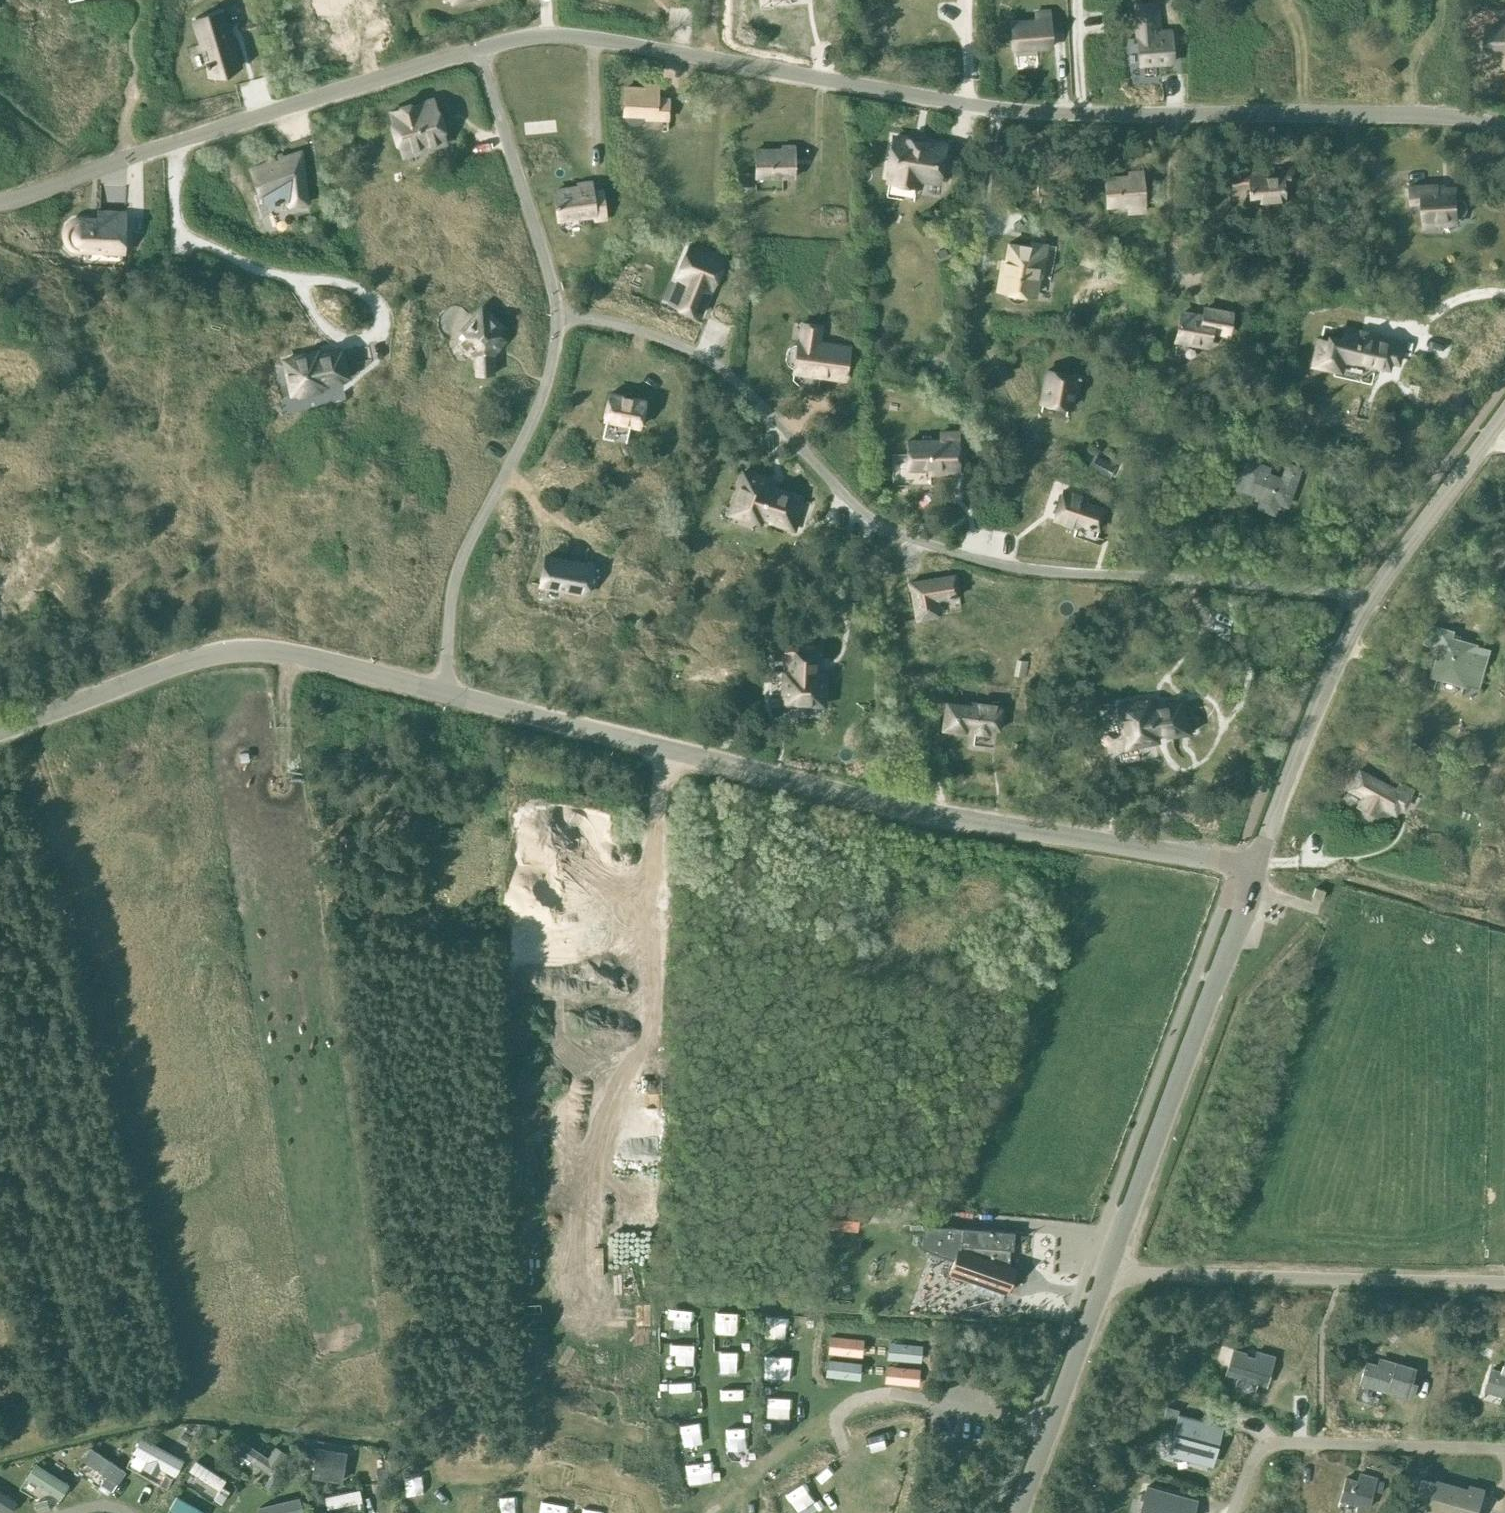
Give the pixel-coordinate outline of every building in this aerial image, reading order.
[(325,8),(352,0),(323,0),(325,8)] [(1157,16),(1156,16),(1155,2),(1135,3),(1139,64),(1172,62),(1170,31),(1158,32),(1157,16)] [(1036,54),(1036,48),(1051,47),(1048,9),(1035,10),(1036,21),(1011,23),(1013,49),(1015,49),(1015,55),(1036,54)] [(222,12),(195,20),(212,75),(238,67),(222,12)] [(1488,27),(1490,52),(1504,51),(1504,26),(1488,27)] [(625,88),(623,116),(624,118),(624,120),(625,121),(626,122),(627,123),(628,124),(630,125),(632,126),(634,126),(636,125),(637,125),(639,124),(641,123),(642,121),(643,120),(643,119),(644,118),(644,117),(667,118),(668,104),(656,104),(657,87),(645,86),(645,89),(625,88)] [(432,144),(444,140),(432,100),(421,103),(390,113),(394,127),(401,126),(409,153),(421,150),(420,146),(432,143),(432,144)] [(938,181),(944,147),(893,138),(887,173),(890,173),(889,181),(916,186),(918,178),(938,181)] [(794,177),(795,146),(782,146),(782,149),(755,149),(755,177),(794,177)] [(270,162),(251,169),(259,195),(262,194),(265,204),(274,203),(274,204),(279,203),(279,202),(288,201),(289,205),(307,203),(301,151),(288,156),(283,158),(281,154),(269,159),(270,162)] [(1284,201),(1283,184),(1294,183),(1293,167),(1282,168),(1282,173),(1254,174),(1254,169),(1225,171),(1226,186),(1249,185),(1250,203),(1284,201)] [(754,172),(742,172),(742,185),(754,185),(754,172)] [(1145,212),(1144,202),(1142,172),(1129,173),(1129,177),(1104,179),(1106,205),(1126,204),(1127,214),(1145,212)] [(592,195),(591,183),(578,185),(578,188),(554,191),(558,219),(582,216),(583,224),(594,223),(592,215),(605,213),(602,194),(592,195)] [(74,221),(67,227),(64,234),(66,242),(72,247),(80,249),(79,260),(81,260),(81,249),(122,251),(122,262),(123,262),(126,186),(125,186),(124,216),(111,216),(100,215),(101,185),(99,185),(98,220),(81,219),(74,221)] [(1460,200),(1456,200),(1456,191),(1438,191),(1437,185),(1410,187),(1411,202),(1422,202),(1423,228),(1438,227),(1438,220),(1457,219),(1457,218),(1461,218),(1465,215),(1467,211),(1467,206),(1464,202),(1460,200)] [(1347,242),(1348,230),(1338,229),(1338,242),(1347,242)] [(1022,300),(1024,297),(1025,295),(1032,296),(1038,259),(1043,260),(1046,244),(1030,242),(1029,247),(1008,243),(1003,271),(1000,271),(996,290),(1007,292),(1007,294),(1008,297),(1011,300),(1015,301),(1018,301),(1022,300)] [(677,306),(700,315),(707,297),(706,297),(710,287),(712,288),(723,259),(689,245),(677,274),(681,275),(677,284),(684,287),(677,306)] [(1203,304),(1201,318),(1180,314),(1175,338),(1208,345),(1210,333),(1230,337),(1234,310),(1203,304)] [(504,328),(487,312),(481,318),(475,313),(459,330),(465,336),(460,342),(478,358),(478,364),(476,364),(476,376),(492,375),(492,363),(489,363),(489,357),(505,339),(499,334),(504,328)] [(798,340),(798,341),(795,342),(793,343),(791,344),(790,345),(789,346),(788,348),(787,350),(787,351),(786,352),(786,353),(786,355),(786,356),(787,358),(788,360),(789,362),(790,364),(792,365),(794,366),(793,371),(845,379),(849,347),(818,343),(820,325),(802,322),(800,340),(798,340)] [(1343,329),(1342,335),(1327,332),(1326,339),(1317,337),(1310,366),(1342,373),(1346,358),(1389,368),(1390,361),(1398,362),(1402,345),(1394,343),(1394,342),(1360,334),(1361,333),(1343,329)] [(306,355),(284,360),(291,389),(300,387),(309,392),(320,390),(325,381),(347,376),(340,351),(307,359),(306,355)] [(1075,394),(1078,379),(1078,376),(1047,370),(1041,402),(1069,407),(1072,393),(1075,394)] [(604,419),(639,427),(645,401),(609,393),(604,419)] [(958,473),(958,432),(940,433),(940,441),(906,441),(907,469),(930,468),(930,473),(958,473)] [(1110,478),(1117,466),(1095,453),(1088,465),(1110,478)] [(1296,480),(1301,468),(1287,463),(1283,471),(1285,472),(1282,480),(1265,474),(1267,468),(1247,461),(1238,487),(1263,496),(1259,507),(1272,511),(1276,501),(1285,504),(1294,479),(1296,480)] [(731,508),(729,515),(761,525),(763,519),(764,515),(770,517),(769,521),(794,529),(799,513),(795,513),(800,498),(779,491),(773,489),(772,492),(769,491),(772,481),(743,472),(731,508)] [(1098,530),(1105,510),(1086,503),(1087,499),(1063,491),(1053,520),(1076,528),(1078,523),(1098,530)] [(591,569),(592,565),(545,555),(539,585),(545,586),(586,594),(591,569)] [(937,599),(959,596),(955,575),(909,582),(916,620),(934,617),(933,610),(939,609),(937,599)] [(1476,646),(1445,637),(1447,631),(1431,627),(1427,643),(1442,647),(1434,676),(1465,685),(1467,675),(1481,679),(1490,651),(1476,647),(1476,646)] [(820,642),(776,640),(776,656),(790,657),(789,671),(784,671),(783,698),(822,699),(823,672),(814,672),(815,658),(819,658),(820,642)] [(1028,661),(1019,659),(1016,675),(1025,677),(1028,661)] [(1188,665),(1184,682),(1193,684),(1197,667),(1188,665)] [(1122,706),(1119,706),(1126,743),(1156,737),(1155,735),(1165,733),(1166,736),(1170,735),(1172,742),(1173,742),(1172,735),(1195,731),(1194,730),(1189,731),(1186,718),(1192,717),(1190,708),(1189,709),(1190,716),(1182,717),(1179,702),(1174,703),(1166,704),(1160,705),(1160,708),(1150,710),(1149,700),(1146,701),(1137,703),(1130,704),(1122,706)] [(945,703),(942,730),(959,732),(960,726),(975,727),(974,733),(989,734),(989,728),(999,729),(999,735),(1017,736),(1019,708),(1001,707),(999,707),(999,704),(969,702),(969,705),(967,705),(945,703)] [(1394,790),(1357,770),(1348,788),(1363,797),(1358,806),(1376,816),(1381,806),(1394,813),(1400,804),(1404,806),(1408,798),(1408,797),(1412,788),(1399,781),(1394,790)] [(1321,900),(1324,891),(1315,888),(1312,897),(1321,900)] [(823,1204),(822,1226),(855,1228),(857,1207),(823,1204)] [(924,1225),(922,1248),(953,1259),(948,1275),(966,1281),(969,1273),(1008,1287),(1015,1268),(1007,1265),(1009,1249),(1012,1249),(1014,1232),(962,1227),(946,1226),(946,1227),(924,1225)] [(667,1305),(667,1317),(697,1317),(698,1306),(667,1305)] [(863,1339),(828,1337),(827,1354),(862,1356),(863,1339)] [(697,1351),(696,1339),(672,1340),(672,1351),(697,1351)] [(923,1346),(888,1343),(887,1360),(921,1363),(923,1346)] [(1233,1349),(1226,1374),(1265,1386),(1274,1357),(1263,1353),(1257,1351),(1255,1358),(1244,1355),(1245,1353),(1233,1349)] [(794,1362),(795,1352),(769,1350),(768,1361),(794,1362)] [(1411,1399),(1415,1385),(1410,1384),(1415,1368),(1384,1359),(1382,1366),(1365,1361),(1359,1384),(1411,1399)] [(860,1380),(861,1363),(827,1360),(825,1376),(860,1380)] [(1485,1390),(1504,1397),(1504,1365),(1503,1372),(1492,1368),(1485,1390)] [(920,1370),(885,1366),(883,1383),(918,1387),(920,1370)] [(1166,1406),(1164,1416),(1176,1419),(1178,1410),(1166,1406)] [(1168,1449),(1213,1461),(1223,1426),(1178,1414),(1168,1449)] [(183,1461),(140,1437),(131,1453),(147,1462),(143,1469),(156,1476),(160,1470),(174,1478),(183,1461)] [(266,1457),(245,1442),(238,1452),(272,1477),(286,1459),(272,1449),(266,1457)] [(90,1449),(82,1460),(106,1476),(100,1484),(111,1492),(125,1472),(90,1449)] [(315,1450),(311,1478),(343,1482),(347,1454),(315,1450)] [(226,1481),(195,1461),(189,1472),(219,1492),(226,1481)] [(68,1486),(34,1463),(24,1478),(58,1501),(68,1486)] [(1367,1508),(1376,1478),(1360,1473),(1357,1481),(1345,1477),(1339,1500),(1367,1508)] [(1375,1480),(1372,1490),(1380,1492),(1383,1482),(1375,1480)] [(1437,1482),(1428,1512),(1432,1512),(1477,1512),(1483,1491),(1470,1487),(1469,1491),(1437,1482)] [(1143,1512),(1193,1512),(1196,1500),(1146,1486),(1142,1501),(1146,1502),(1143,1512)] [(0,1487),(0,1507),(7,1512),(17,1498),(0,1487)] [(359,1490),(323,1497),(326,1509),(362,1502),(359,1490)] [(570,1501),(545,1497),(542,1512),(567,1512),(570,1501)] [(176,1498),(168,1511),(172,1512),(203,1512),(176,1498)] [(257,1509),(258,1512),(302,1512),(298,1499),(257,1509)]
